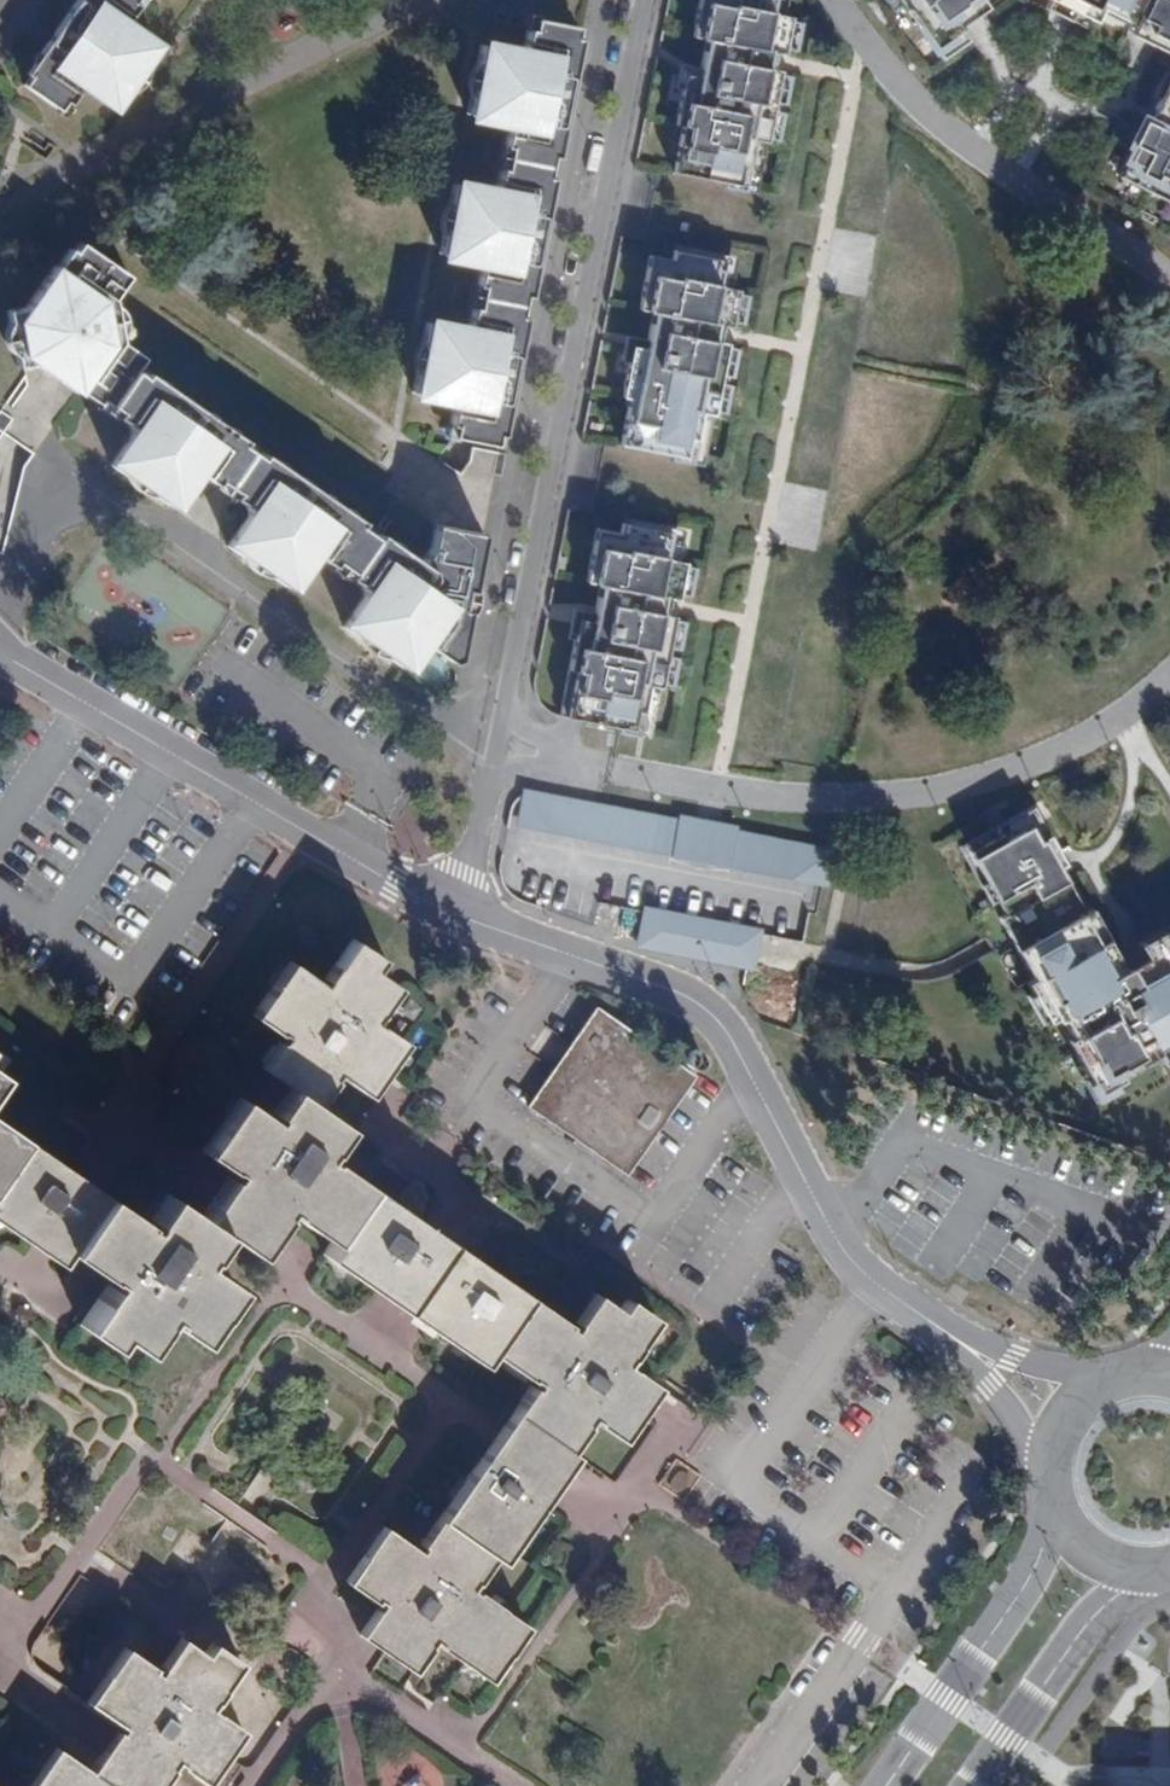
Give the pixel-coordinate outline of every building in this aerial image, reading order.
[(118,120),(133,98),(129,94),(138,80),(144,83),(160,60),(125,38),(152,0),(84,0),(22,85),(26,88),(22,94),(58,120),(64,112),(70,116),(80,100),(90,99),(118,120)] [(690,37),(704,39),(696,77),(683,74),(673,125),(680,126),(672,173),(737,185),(741,166),(748,168),(753,140),(765,143),(765,139),(771,111),(773,102),(778,74),(779,70),(770,69),(772,58),(781,59),(783,49),(788,20),(789,17),(770,13),(772,0),(697,0),(690,37)] [(912,8),(909,10),(935,49),(964,29),(962,26),(988,9),(982,0),(983,0),(906,0),(912,8)] [(1042,9),(1067,21),(1072,12),(1093,22),(1095,19),(1169,56),(1169,0),(1047,0),(1042,9)] [(453,403),(450,423),(456,424),(454,434),(498,444),(500,434),(505,435),(528,315),(524,314),(527,296),(532,296),(555,177),(550,176),(554,157),(559,158),(583,38),(578,37),(579,29),(538,20),(536,30),(529,29),(525,46),(518,51),(482,43),(477,69),(482,71),(479,90),(474,89),(468,113),(503,121),(509,131),(506,147),(511,148),(508,166),(502,165),(497,185),(489,190),(455,183),(451,208),(458,209),(453,228),(447,227),(441,253),(477,261),(483,270),(479,287),(485,288),(480,312),(475,312),(472,323),(463,327),(428,321),(423,348),(428,349),(425,365),(419,363),(414,391),(449,398),(453,403)] [(788,20),(783,49),(795,51),(800,23),(788,20)] [(479,90),(482,71),(477,69),(472,73),(471,81),(471,87),(474,89),(479,90)] [(790,76),(778,74),(773,102),(784,104),(790,76)] [(144,83),(138,80),(129,94),(133,98),(139,98),(142,96),(145,91),(145,87),(144,83)] [(1148,125),(1143,122),(1131,146),(1134,148),(1119,179),(1169,204),(1169,80),(1148,125)] [(783,113),(771,111),(765,139),(777,141),(783,113)] [(453,228),(458,209),(451,208),(445,211),(441,217),(442,223),(447,227),(453,228)] [(198,474),(214,485),(220,476),(236,486),(231,496),(248,507),(248,516),(227,546),(251,563),(256,555),(269,565),(264,572),(286,586),(306,558),(316,555),(331,566),(337,558),(353,570),(348,577),(363,587),(365,597),(344,626),(366,642),(371,635),(386,645),(381,652),(402,667),(418,645),(425,644),(453,663),(461,659),(469,616),(462,615),(467,587),(474,589),(485,534),(442,525),(440,536),(422,562),(382,534),(379,538),(361,526),(364,521),(264,452),(261,455),(244,444),(247,440),(147,370),(144,374),(137,368),(145,356),(122,341),(121,334),(112,334),(106,305),(115,304),(114,298),(130,274),(81,241),(75,249),(71,246),(59,265),(55,263),(27,304),(8,309),(9,321),(18,320),(24,351),(16,354),(18,367),(36,364),(97,405),(104,395),(120,406),(112,415),(129,426),(131,437),(111,465),(133,480),(137,474),(151,483),(147,490),(170,506),(190,476),(198,474)] [(724,260),(674,251),(673,254),(672,260),(649,256),(639,309),(652,312),(645,350),(632,347),(622,398),(629,399),(620,445),(686,458),(689,439),(696,440),(701,413),(713,416),(714,412),(719,383),(721,375),(727,347),(728,343),(719,342),(721,331),(730,333),(732,322),(737,294),(738,290),(719,286),(724,260)] [(485,288),(479,287),(475,312),(480,312),(485,288)] [(749,296),(737,294),(732,322),(744,324),(749,296)] [(115,304),(106,305),(112,334),(121,334),(123,331),(126,321),(125,315),(121,308),(115,304)] [(16,354),(24,351),(18,320),(9,321),(7,324),(4,334),(9,348),(16,354)] [(739,349),(727,347),(721,375),(733,378),(739,349)] [(425,365),(428,349),(423,348),(418,349),(416,359),(419,363),(425,365)] [(731,386),(719,383),(714,412),(726,414),(731,386)] [(112,415),(120,406),(104,395),(97,405),(112,415)] [(133,480),(132,484),(135,487),(137,489),(140,491),(143,491),(147,490),(151,483),(137,474),(133,480)] [(231,496),(236,486),(220,476),(214,485),(231,496)] [(214,493),(198,526),(214,533),(230,501),(214,493)] [(580,613),(560,716),(639,732),(648,685),(660,687),(661,684),(667,656),(668,648),(674,620),(675,616),(666,614),(668,604),(677,605),(679,592),(684,566),(685,563),(666,559),(671,532),(621,522),(619,532),(596,527),(586,582),(600,585),(594,616),(580,613)] [(252,568),(254,570),(257,572),(261,573),(264,572),(269,565),(256,555),(251,563),(252,568)] [(348,577),(353,570),(337,558),(331,566),(348,577)] [(696,568),(684,566),(679,592),(691,595),(696,568)] [(474,608),(475,605),(476,601),(477,598),(476,591),(474,589),(467,587),(462,615),(469,616),(474,608)] [(686,622),(674,620),(668,648),(680,650),(686,622)] [(381,652),(386,645),(371,635),(366,642),(366,645),(367,649),(371,651),(374,653),(378,653),(381,652)] [(679,658),(667,656),(661,684),(673,687),(679,658)] [(670,856),(676,825),(544,798),(538,829),(670,856)] [(1038,819),(1027,825),(1019,811),(994,825),(998,832),(967,850),(984,881),(979,884),(989,902),(994,899),(1002,913),(997,916),(1031,978),(1025,981),(1040,1009),(1047,1005),(1055,1019),(1060,1016),(1079,1050),(1074,1053),(1096,1091),(1121,1078),(1118,1072),(1156,1051),(1158,1056),(1169,1050),(1169,934),(1140,950),(1143,956),(1121,968),(1104,938),(1095,942),(1079,913),(1082,911),(1064,879),(1056,884),(1049,872),(1063,863),(1038,819)] [(736,836),(736,832),(677,821),(676,825),(670,856),(729,868),(736,836)] [(821,886),(828,854),(736,836),(729,868),(821,886)] [(1106,937),(1089,907),(1082,911),(1079,913),(1095,942),(1104,938),(1106,937)] [(642,945),(750,965),(755,933),(648,913),(642,945)] [(372,1287),(386,1198),(324,1156),(329,1150),(322,1146),(339,1121),(315,1104),(336,1075),(342,1078),(359,1053),(384,1070),(385,1068),(378,1064),(398,1036),(374,1019),(378,1014),(371,1009),(391,981),(374,970),(381,959),(352,938),(322,982),(297,964),(279,989),(273,985),(252,1015),(282,1036),(277,1042),(283,1047),(267,1071),(290,1087),(269,1118),(246,1102),(229,1126),(222,1121),(202,1151),(231,1173),(201,1216),(173,1198),(156,1223),(149,1218),(146,1224),(0,1123),(0,1213),(6,1217),(1,1223),(55,1260),(64,1248),(110,1280),(79,1324),(109,1344),(117,1333),(133,1345),(153,1317),(159,1321),(163,1316),(196,1339),(215,1313),(208,1309),(228,1280),(201,1262),(222,1231),(256,1254),(286,1211),(290,1214),(295,1208),(320,1225),(315,1231),(330,1242),(327,1247),(352,1265),(348,1271),(372,1287)] [(279,989),(297,964),(291,960),(273,985),(279,989)] [(378,1014),(397,985),(391,981),(371,1009),(378,1014)] [(553,1069),(527,1106),(627,1174),(695,1075),(595,1007),(570,1043),(595,1061),(577,1086),(553,1069)] [(385,1068),(405,1040),(398,1036),(378,1064),(385,1068)] [(277,1042),(260,1066),(267,1071),(283,1047),(277,1042)] [(595,1061),(570,1043),(553,1069),(577,1086),(595,1061)] [(1158,1056),(1162,1063),(1169,1058),(1169,1050),(1158,1056)] [(367,1095),(384,1070),(359,1053),(342,1078),(367,1095)] [(222,1121),(229,1126),(246,1102),(240,1097),(222,1121)] [(329,1150),(345,1126),(339,1121),(322,1146),(329,1150)] [(167,1193),(149,1218),(156,1223),(173,1198),(167,1193)] [(372,1287),(412,1315),(426,1226),(386,1198),(372,1287)] [(295,1208),(290,1214),(315,1231),(320,1225),(295,1208)] [(371,1558),(365,1554),(346,1581),(380,1604),(377,1610),(402,1627),(384,1651),(386,1653),(390,1646),(418,1665),(434,1642),(441,1647),(446,1641),(496,1675),(530,1625),(474,1586),(495,1555),(502,1560),(512,1545),(506,1540),(523,1515),(529,1520),(575,1454),(569,1450),(562,1445),(579,1420),(585,1424),(590,1419),(613,1435),(633,1406),(639,1411),(639,1410),(615,1393),(632,1367),(627,1364),(658,1319),(629,1299),(621,1310),(604,1298),(584,1328),(577,1323),(574,1328),(426,1226),(412,1315),(455,1345),(460,1339),(486,1357),(489,1352),(504,1362),(508,1355),(533,1373),(528,1379),(533,1382),(468,1478),(474,1482),(457,1507),(451,1502),(419,1549),(391,1530),(371,1558)] [(327,1247),(322,1254),(348,1271),(352,1265),(327,1247)] [(228,1280),(208,1309),(215,1313),(234,1285),(228,1280)] [(598,1294),(577,1323),(584,1328),(604,1298),(598,1294)] [(153,1317),(133,1345),(140,1349),(159,1321),(153,1317)] [(460,1339),(455,1345),(481,1363),(486,1357),(460,1339)] [(508,1355),(504,1362),(528,1379),(533,1373),(508,1355)] [(639,1410),(657,1385),(632,1367),(615,1393),(639,1410)] [(633,1406),(613,1435),(619,1440),(639,1411),(633,1406)] [(562,1445),(569,1450),(585,1424),(579,1420),(562,1445)] [(457,1507),(474,1482),(468,1478),(451,1502),(457,1507)] [(506,1540),(512,1545),(529,1520),(523,1515),(506,1540)] [(391,1530),(384,1526),(365,1554),(371,1558),(391,1530)] [(402,1627),(377,1610),(359,1634),(384,1651),(402,1627)] [(162,1666),(169,1671),(189,1642),(182,1638),(162,1666)] [(446,1641),(441,1647),(491,1682),(496,1675),(446,1641)] [(111,1785),(113,1785),(160,1785),(176,1763),(206,1784),(226,1754),(219,1750),(237,1724),(212,1708),(242,1663),(213,1643),(205,1654),(189,1642),(169,1671),(162,1666),(159,1672),(124,1648),(106,1674),(113,1679),(93,1706),(120,1725),(90,1770),(63,1751),(45,1776),(39,1785),(110,1785),(111,1785)] [(390,1646),(386,1653),(413,1672),(418,1665),(390,1646)] [(86,1702),(93,1706),(113,1679),(106,1674),(86,1702)] [(226,1754),(243,1729),(237,1724),(219,1750),(226,1754)] [(56,1747),(39,1772),(45,1776),(63,1751),(56,1747)] [(45,1776),(39,1772),(29,1785),(39,1785),(45,1776)]
